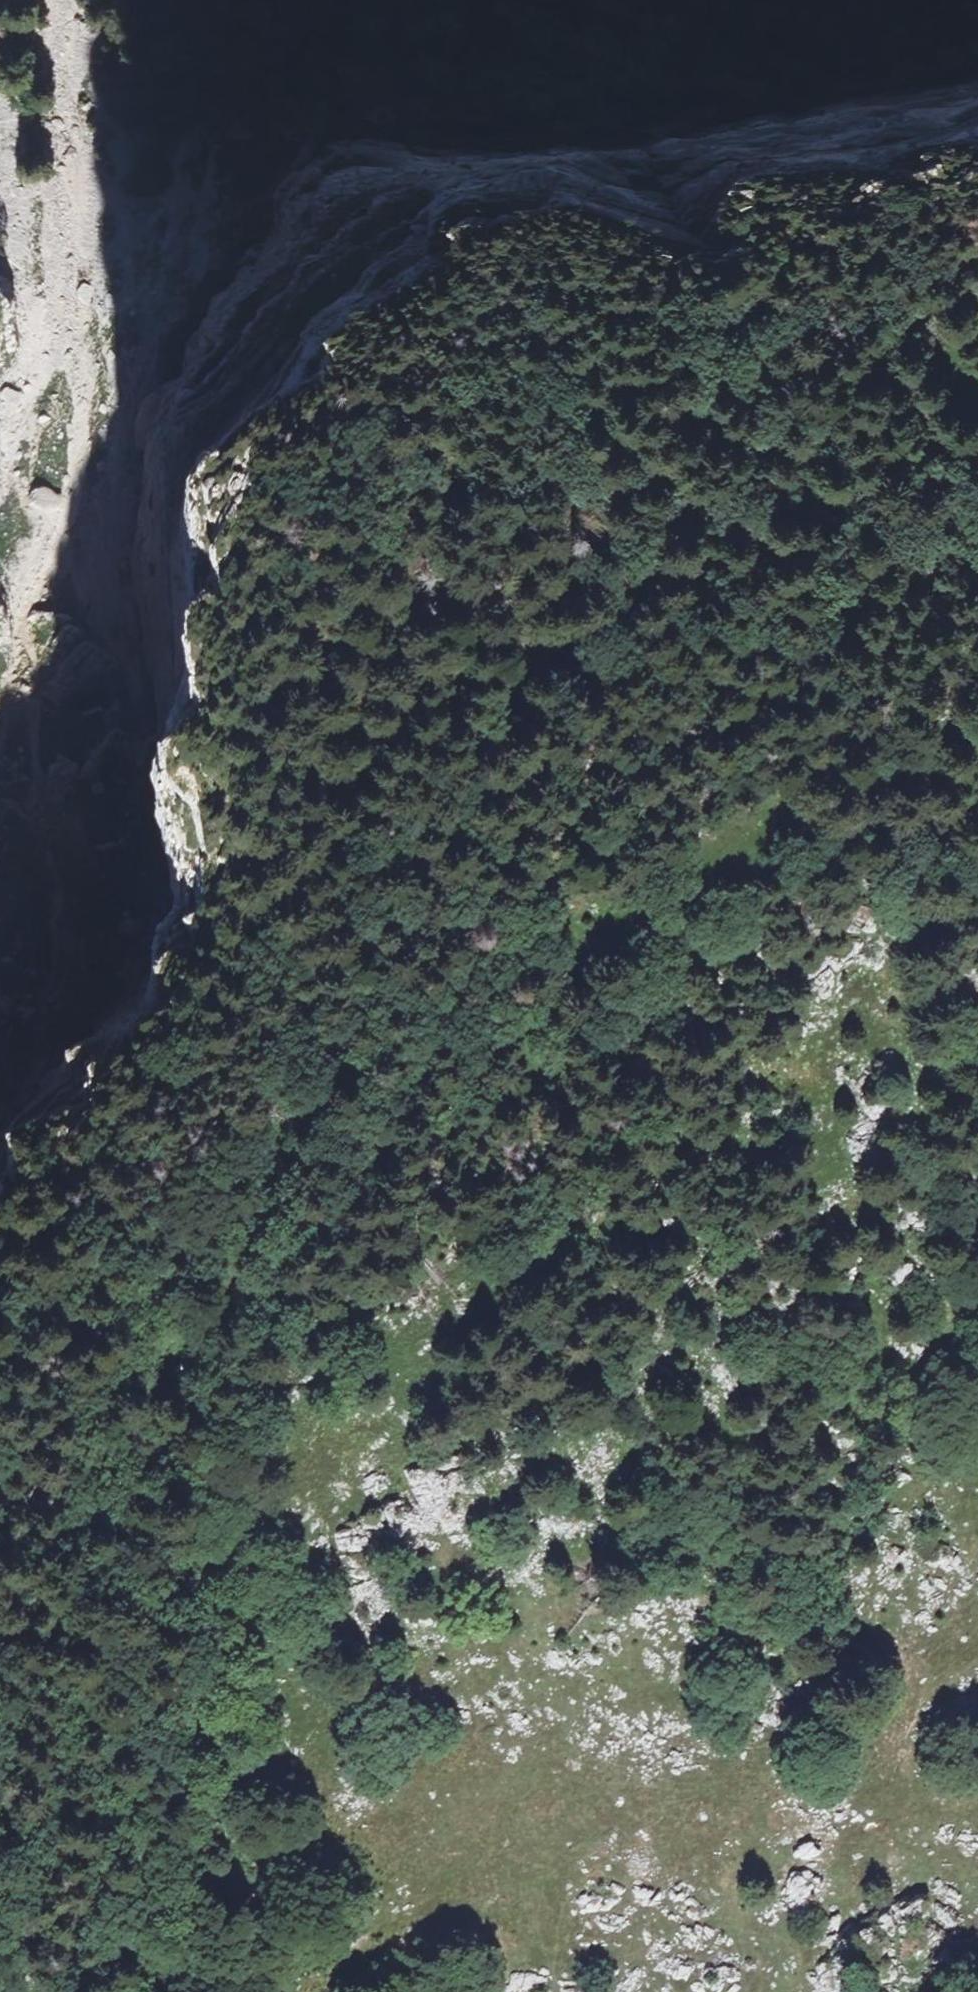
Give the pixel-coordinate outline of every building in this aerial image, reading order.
[(508,1990),(545,1989),(544,1973),(508,1973),(508,1990)]
